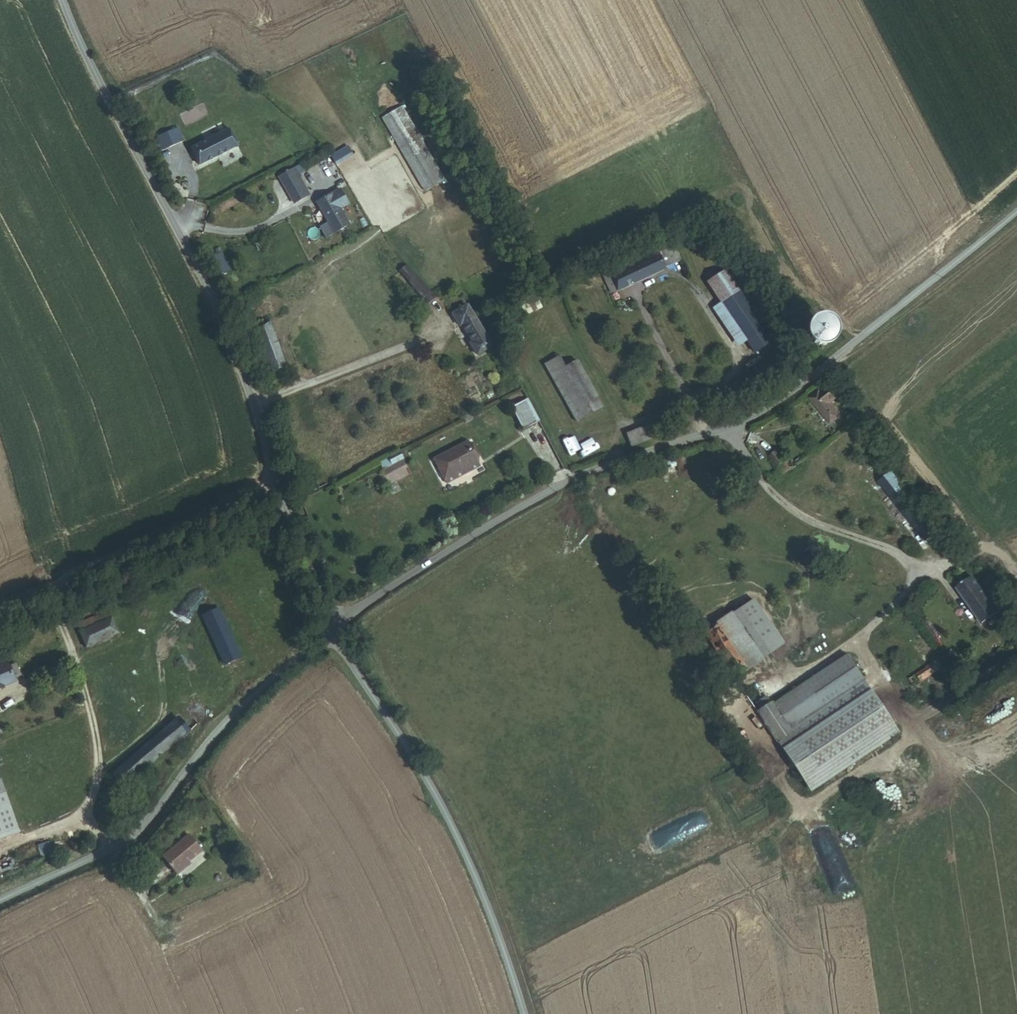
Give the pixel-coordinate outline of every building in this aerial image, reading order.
[(429,201),(449,190),(394,88),(374,99),(429,201)] [(179,128),(155,138),(162,153),(185,143),(179,128)] [(200,172),(237,154),(228,135),(191,153),(200,172)] [(346,144),(329,155),(335,164),(352,153),(346,144)] [(269,226),(307,206),(292,178),(254,198),(269,226)] [(335,240),(345,233),(326,205),(316,211),(335,240)] [(673,241),(656,249),(665,268),(681,261),(673,241)] [(651,275),(665,268),(656,249),(642,256),(645,262),(651,275)] [(220,251),(212,255),(220,272),(229,269),(220,251)] [(609,282),(608,279),(645,262),(642,256),(640,253),(599,272),(605,284),(609,282)] [(615,292),(651,275),(645,262),(608,279),(609,282),(605,284),(608,291),(613,288),(615,292)] [(762,325),(770,319),(744,279),(735,284),(725,270),(705,283),(721,303),(746,342),(754,355),(772,343),(762,325)] [(438,309),(444,304),(419,272),(412,277),(438,309)] [(739,347),(746,342),(721,303),(712,309),(739,347)] [(482,366),(496,359),(474,315),(460,322),(482,366)] [(268,382),(287,372),(261,320),(238,332),(258,372),(262,370),(268,382)] [(817,348),(822,348),(826,347),(829,345),(832,342),(833,338),(833,334),(832,331),(829,328),(826,325),(823,324),(819,325),(815,326),(812,328),(810,331),(809,335),(809,339),(811,343),(814,346),(817,348)] [(581,427),(596,419),(575,377),(568,363),(552,372),(581,427)] [(547,392),(553,388),(542,369),(535,373),(547,392)] [(596,419),(609,413),(587,371),(575,377),(596,419)] [(503,401),(512,396),(507,385),(497,390),(503,401)] [(835,421),(826,407),(838,400),(830,388),(818,395),(816,393),(806,400),(825,428),(835,421)] [(529,449),(541,443),(530,418),(517,424),(529,449)] [(593,455),(598,467),(655,445),(650,433),(593,455)] [(380,457),(383,465),(402,460),(399,451),(380,457)] [(772,468),(782,462),(775,451),(765,456),(772,468)] [(430,495),(467,476),(456,454),(419,473),(430,495)] [(778,477),(787,471),(782,462),(772,468),(778,477)] [(385,487),(411,474),(406,464),(380,477),(385,487)] [(919,543),(933,533),(888,471),(875,481),(919,543)] [(996,621),(1000,618),(976,582),(958,595),(983,630),(988,627),(992,633),(1000,627),(996,621)] [(748,673),(785,646),(754,601),(716,626),(748,673)] [(221,667),(237,661),(215,613),(200,620),(221,667)] [(80,645),(109,631),(103,618),(74,631),(80,645)] [(733,683),(748,673),(716,626),(701,636),(710,649),(721,666),(733,683)] [(849,658),(772,704),(795,741),(781,751),(810,796),(899,735),(849,658)] [(922,682),(940,671),(934,663),(917,675),(922,682)] [(13,680),(11,676),(16,674),(12,664),(6,666),(5,664),(0,666),(0,686),(13,680)] [(781,751),(795,741),(772,704),(757,713),(781,751)] [(116,774),(130,789),(199,724),(185,709),(116,774)] [(0,777),(0,838),(22,830),(2,777),(0,777)] [(203,853),(189,836),(161,860),(177,879),(191,867),(189,865),(203,853)]
